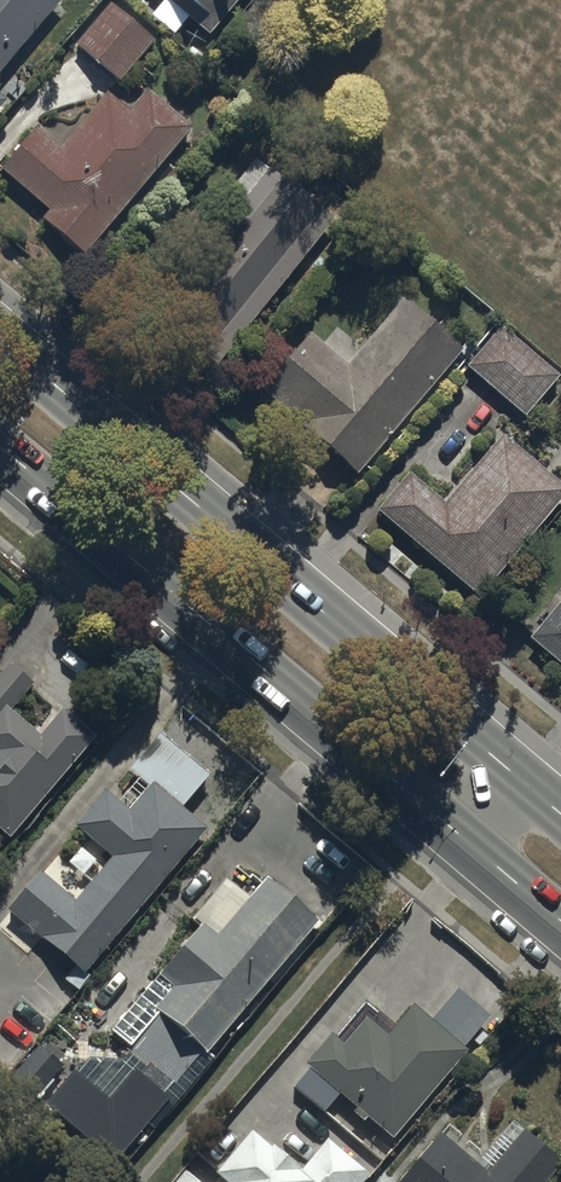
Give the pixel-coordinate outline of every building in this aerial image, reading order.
[(58,0),(0,0),(0,83),(64,5),(58,0)] [(146,7),(161,19),(170,9),(210,42),(244,0),(152,0),(146,7)] [(155,42),(110,8),(76,53),(122,87),(155,42)] [(148,97),(130,119),(106,100),(64,151),(37,129),(0,173),(0,179),(47,218),(41,225),(84,262),(191,134),(148,97)] [(335,228),(268,171),(164,294),(231,351),(335,228)] [(312,339),(261,397),(301,431),(288,445),(347,495),(465,359),(403,306),(365,350),(345,333),(328,353),(312,339)] [(559,380),(500,330),(466,370),(525,421),(559,380)] [(501,441),(445,508),(409,478),(375,519),(480,607),(560,510),(560,491),(501,441)] [(532,647),(560,672),(560,611),(532,647)] [(6,666),(0,673),(0,839),(10,847),(96,745),(58,713),(38,738),(13,717),(35,690),(6,666)] [(209,781),(158,739),(127,776),(145,791),(126,814),(104,797),(73,835),(110,865),(76,907),(40,878),(5,921),(74,977),(66,986),(76,995),(207,833),(183,814),(209,781)] [(267,887),(251,907),(224,885),(191,927),(200,933),(160,985),(173,994),(127,1053),(150,1071),(140,1083),(134,1078),(110,1109),(72,1079),(45,1115),(116,1170),(170,1106),(164,1102),(202,1059),(206,1063),(316,929),(267,887)] [(394,1031),(364,1003),(291,1086),(327,1118),(342,1101),(356,1113),(351,1118),(366,1131),(370,1126),(392,1146),(397,1140),(400,1143),(471,1061),(463,1054),(491,1022),(458,993),(429,1026),(412,1011),(394,1031)] [(66,1066),(36,1040),(3,1079),(33,1104),(66,1066)] [(404,1181),(551,1181),(560,1169),(560,1165),(512,1126),(478,1169),(439,1138),(404,1181)] [(250,1141),(216,1181),(368,1181),(371,1179),(327,1145),(297,1181),(250,1141)]
